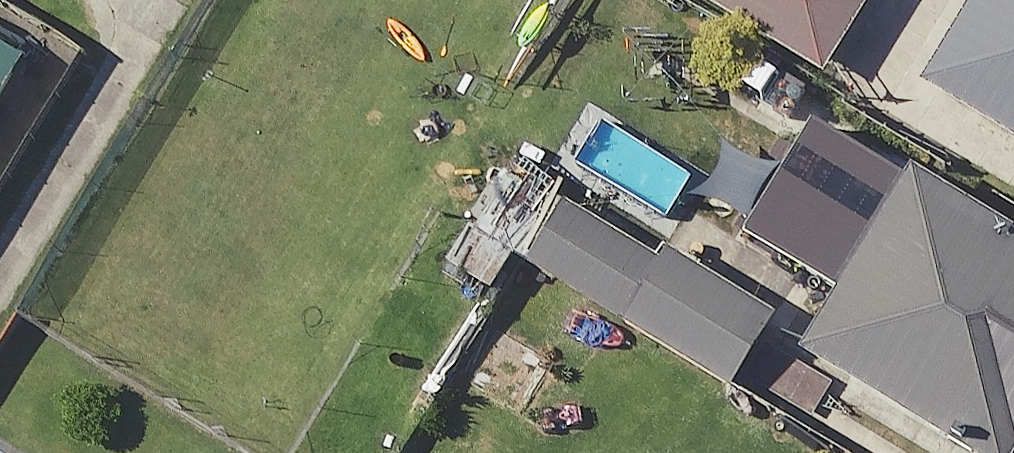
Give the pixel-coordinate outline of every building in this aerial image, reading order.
[(841,74),(886,0),(718,0),(841,74)] [(952,97),(1013,133),(1013,0),(1009,0),(952,97)] [(60,73),(0,33),(0,164),(60,73)] [(756,393),(799,322),(535,163),(492,235),(756,393)] [(937,187),(897,258),(845,228),(819,273),(868,301),(832,364),(986,452),(1013,452),(1013,231),(937,187)] [(588,360),(500,310),(453,391),(540,442),(588,360)]
